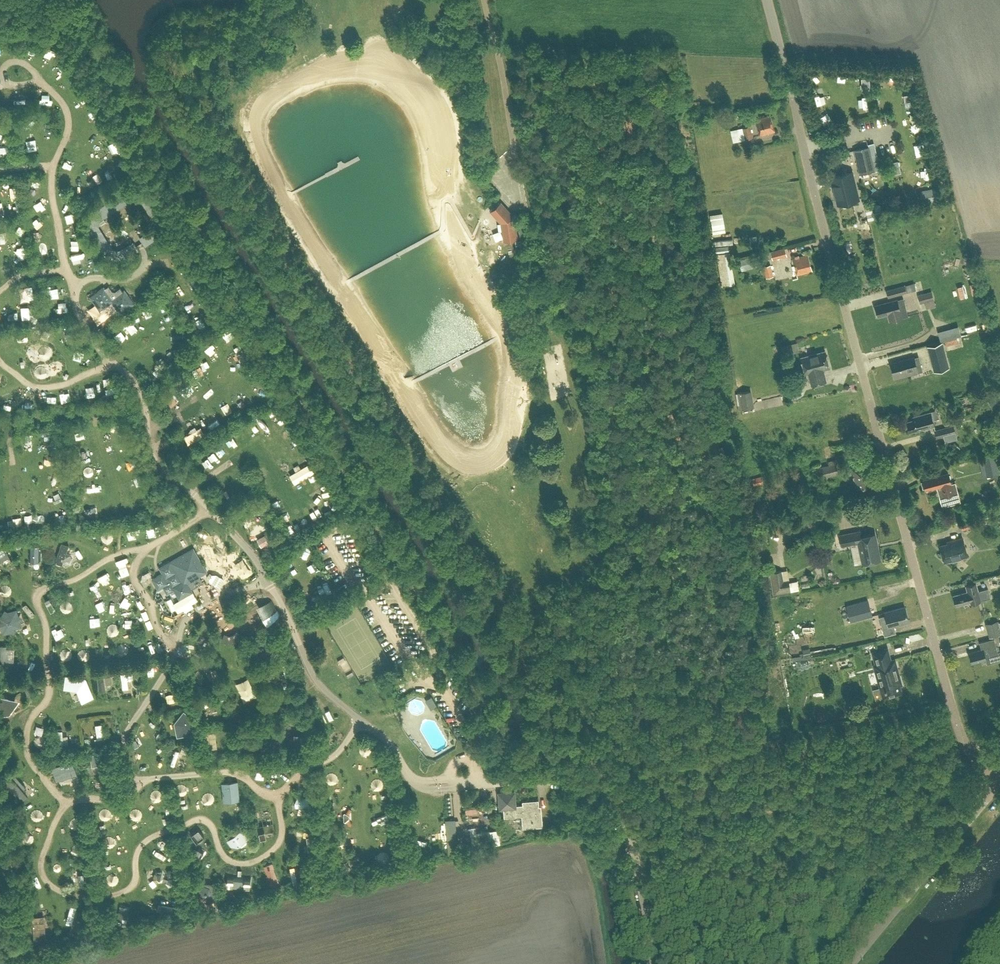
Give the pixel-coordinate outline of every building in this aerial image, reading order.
[(760,134),(775,130),(771,114),(756,118),(760,134)] [(739,138),(740,140),(754,136),(751,124),(732,129),(735,139),(739,138)] [(854,149),(860,174),(876,170),(871,145),(854,149)] [(853,176),(850,177),(849,172),(832,176),(839,204),(858,199),(853,176)] [(144,245),(160,235),(163,217),(148,192),(129,189),(93,212),(89,230),(99,250),(101,249),(106,258),(120,261),(139,249),(144,245)] [(514,217),(504,207),(500,202),(488,212),(493,217),(500,224),(503,243),(518,241),(514,217)] [(773,258),(787,255),(785,247),(771,251),(773,258)] [(722,286),(735,284),(729,252),(716,254),(722,286)] [(797,274),(812,269),(808,253),(793,257),(797,274)] [(763,264),(761,258),(748,261),(749,267),(763,264)] [(774,275),(771,264),(764,266),(767,277),(774,275)] [(914,282),(887,290),(888,297),(916,289),(914,282)] [(108,286),(105,289),(103,286),(89,296),(100,311),(111,302),(120,314),(134,304),(123,289),(122,291),(119,288),(115,291),(112,291),(108,286)] [(932,290),(918,294),(921,303),(935,299),(932,290)] [(903,298),(889,302),(876,306),(878,315),(888,312),(891,320),(908,315),(903,298)] [(950,338),(960,335),(958,327),(948,330),(950,338)] [(798,342),(781,345),(783,355),(800,351),(798,342)] [(823,368),(829,366),(825,350),(801,356),(805,373),(808,372),(811,384),(826,380),(823,368)] [(944,351),(931,355),(935,370),(948,367),(944,351)] [(922,370),(919,357),(914,358),(914,357),(891,363),(895,378),(922,370)] [(802,393),(799,381),(789,383),(793,396),(802,393)] [(742,408),(754,406),(752,390),(740,392),(742,408)] [(936,409),(930,411),(914,416),(915,419),(907,421),(909,431),(923,428),(923,429),(934,426),(933,420),(939,418),(936,409)] [(954,424),(935,429),(937,436),(956,431),(954,424)] [(982,456),(986,476),(999,473),(994,453),(982,456)] [(821,477),(839,473),(836,459),(829,461),(830,464),(819,467),(821,477)] [(856,489),(871,486),(867,467),(852,471),(856,489)] [(943,475),(937,476),(923,480),(925,489),(926,489),(927,493),(934,491),(933,487),(939,485),(939,487),(941,488),(942,487),(944,495),(940,496),(942,505),(951,503),(949,494),(954,493),(949,476),(948,473),(943,475)] [(754,484),(764,482),(762,475),(753,477),(754,484)] [(963,529),(986,523),(984,516),(961,523),(963,529)] [(860,530),(839,534),(841,546),(858,542),(862,562),(880,559),(875,533),(861,535),(860,530)] [(258,539),(261,546),(273,539),(269,532),(258,539)] [(967,554),(962,538),(955,540),(955,541),(940,545),(944,560),(967,554)] [(10,557),(4,547),(0,549),(0,562),(10,557)] [(194,548),(160,567),(163,572),(160,574),(153,578),(159,589),(164,586),(168,593),(174,589),(180,599),(194,591),(192,589),(204,582),(200,576),(208,571),(194,548)] [(212,567),(222,564),(219,554),(209,557),(212,567)] [(770,572),(774,594),(791,591),(789,579),(784,580),(782,570),(770,572)] [(213,581),(212,583),(217,586),(218,584),(221,586),(224,581),(210,573),(207,577),(213,581)] [(67,603),(64,582),(58,583),(62,604),(67,603)] [(970,603),(980,600),(990,597),(988,588),(978,590),(976,583),(966,585),(967,591),(953,595),(956,605),(970,601),(970,603)] [(872,615),(868,600),(846,605),(851,621),(872,615)] [(895,632),(893,625),(909,621),(905,606),(884,612),(885,615),(880,617),(885,635),(895,632)] [(3,614),(1,615),(5,631),(9,629),(12,631),(14,628),(20,626),(16,611),(10,612),(6,610),(5,613),(3,613),(3,614)] [(226,630),(239,620),(233,613),(220,623),(226,630)] [(990,637),(999,634),(999,622),(999,620),(986,623),(990,637)] [(112,633),(114,653),(122,652),(119,632),(112,633)] [(969,652),(971,663),(986,659),(987,664),(999,660),(999,651),(997,651),(994,638),(979,642),(981,649),(969,652)] [(884,689),(885,689),(887,696),(900,692),(898,684),(900,683),(898,675),(896,676),(894,669),(896,668),(894,660),(890,661),(887,649),(873,652),(876,664),(874,665),(881,688),(883,688),(884,689)] [(67,676),(66,687),(78,689),(83,701),(93,697),(86,679),(67,676)] [(39,678),(26,679),(27,698),(36,698),(35,690),(39,690),(39,678)] [(0,695),(0,712),(9,713),(18,699),(0,695)] [(175,695),(169,701),(177,708),(183,703),(175,695)] [(194,725),(195,719),(190,715),(184,711),(176,721),(179,734),(192,732),(193,729),(194,725)] [(142,724),(161,734),(164,728),(145,718),(142,724)] [(96,724),(99,739),(105,738),(103,723),(96,724)] [(71,726),(72,743),(80,743),(80,726),(71,726)] [(481,762),(486,760),(480,739),(475,741),(481,762)] [(107,752),(91,754),(93,765),(109,762),(107,752)] [(72,760),(53,766),(57,778),(76,772),(72,760)] [(238,787),(223,788),(224,802),(240,801),(238,787)] [(536,826),(543,826),(541,809),(539,809),(538,800),(522,801),(523,804),(514,805),(513,793),(500,794),(500,799),(501,802),(499,803),(499,805),(501,805),(501,807),(503,807),(504,817),(522,816),(523,828),(536,826)] [(257,815),(277,813),(275,803),(256,806),(257,815)] [(106,807),(99,808),(101,824),(108,824),(106,807)] [(348,807),(345,812),(344,812),(343,813),(344,820),(345,821),(346,821),(350,825),(352,823),(349,818),(349,814),(348,814),(352,809),(348,807)] [(224,814),(226,820),(243,816),(241,810),(224,814)] [(446,820),(448,853),(457,853),(455,819),(446,820)] [(261,826),(255,827),(256,832),(260,831),(261,836),(266,835),(265,830),(273,829),(274,827),(273,824),(271,823),(271,822),(261,825),(261,826)] [(84,845),(82,825),(77,825),(77,832),(71,833),(71,839),(77,839),(78,845),(84,845)] [(498,828),(471,833),(473,843),(493,839),(493,844),(501,843),(498,828)] [(190,834),(196,843),(203,838),(197,829),(190,834)] [(192,854),(199,858),(203,853),(196,848),(192,854)] [(264,866),(271,884),(279,881),(272,863),(264,866)] [(85,867),(72,868),(73,878),(78,878),(78,890),(87,889),(85,867)] [(250,887),(251,876),(227,874),(226,885),(250,887)] [(200,888),(198,895),(207,895),(209,902),(215,898),(216,891),(212,885),(205,884),(200,888)] [(120,908),(117,919),(122,920),(122,917),(127,918),(129,907),(125,906),(124,909),(120,908)] [(44,921),(32,923),(34,941),(46,940),(44,921)]
